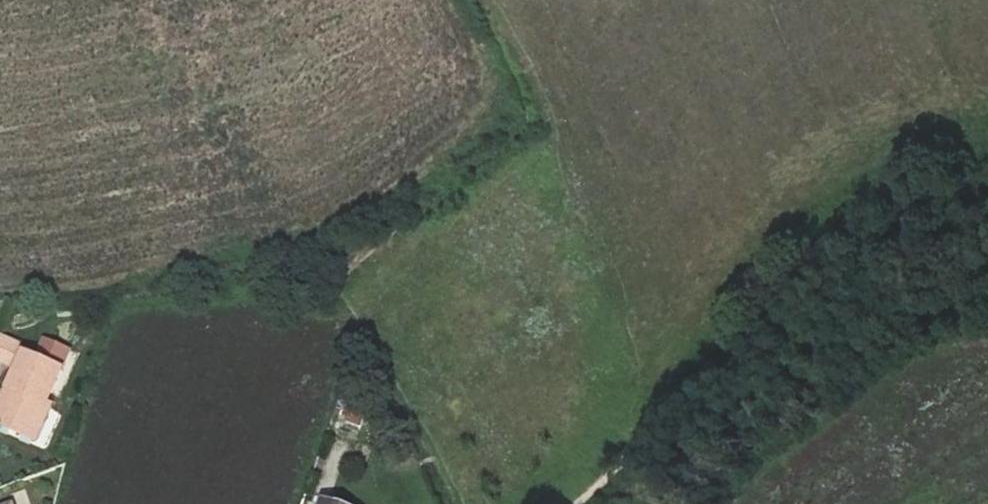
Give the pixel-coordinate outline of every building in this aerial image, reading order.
[(14,366),(7,382),(12,384),(7,394),(3,392),(0,398),(0,420),(33,435),(49,400),(45,398),(68,348),(43,337),(36,352),(23,347),(24,343),(0,332),(0,359),(14,366)] [(364,409),(350,404),(344,420),(357,427),(364,409)]
